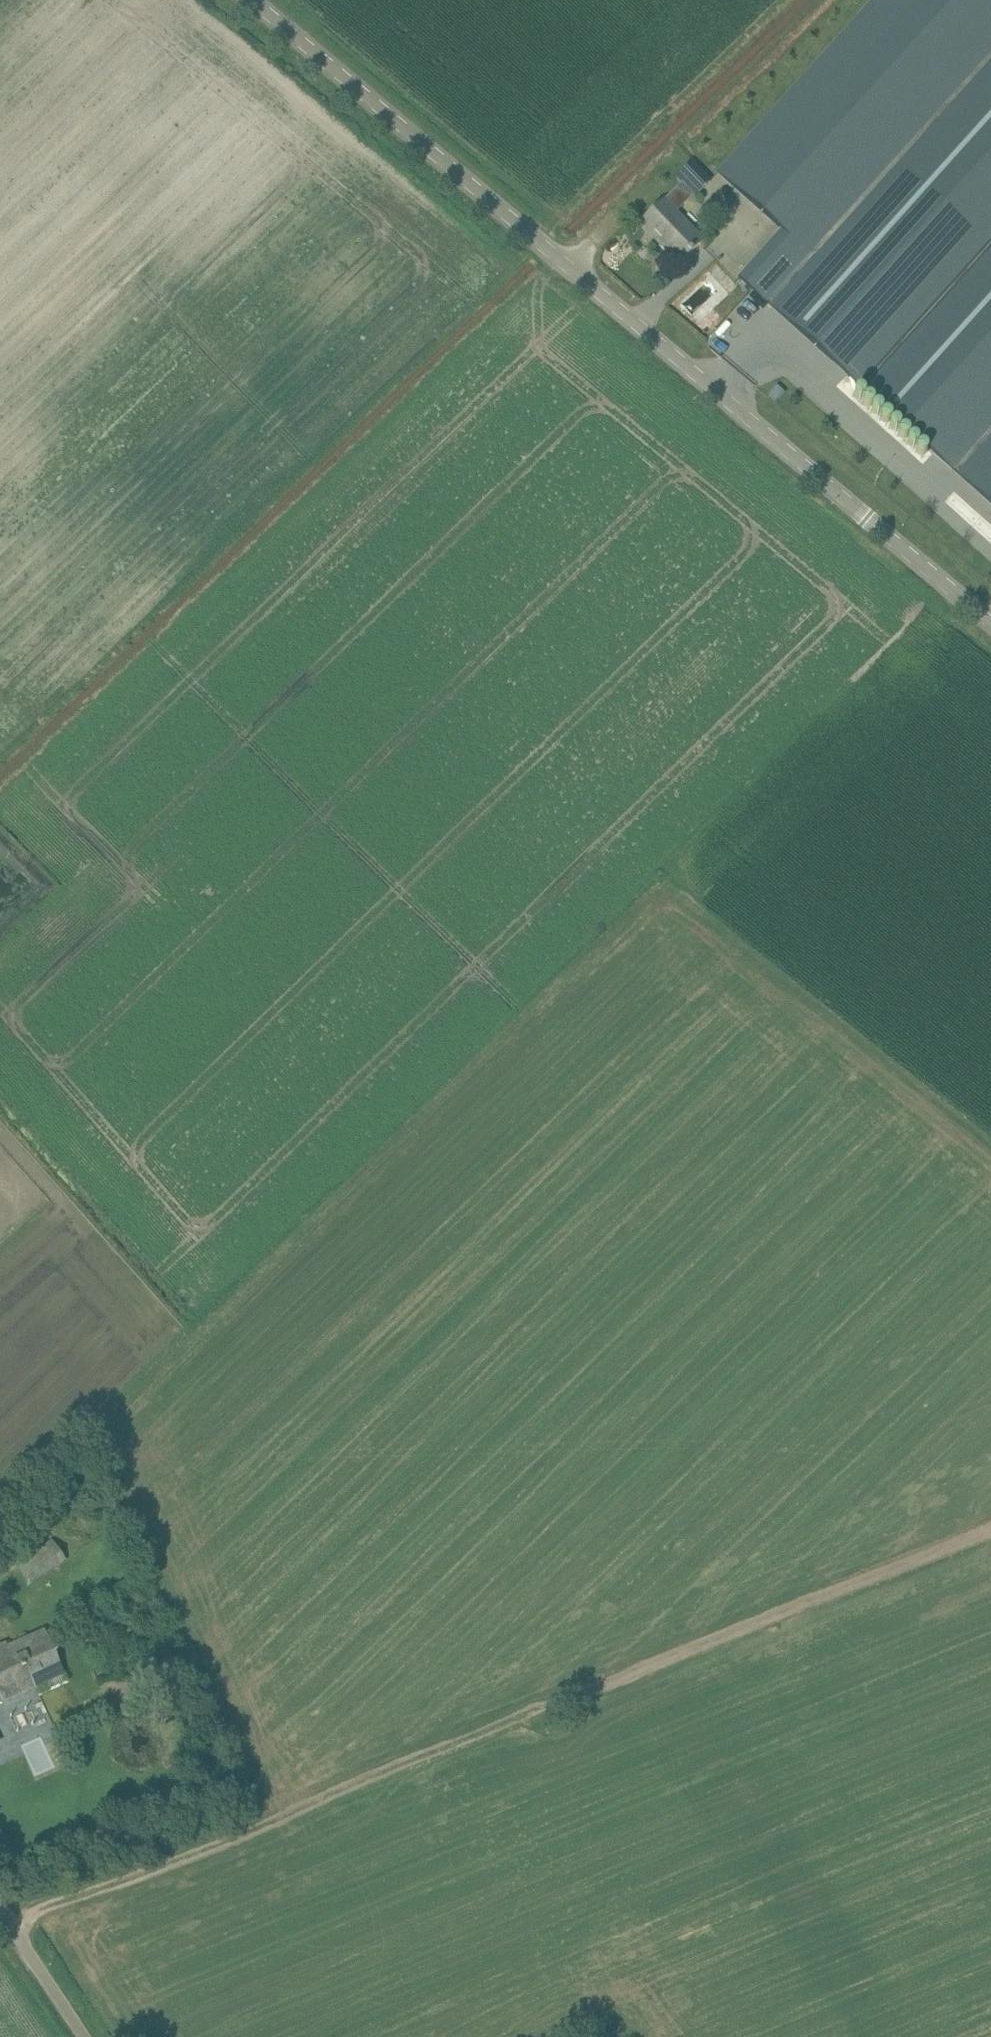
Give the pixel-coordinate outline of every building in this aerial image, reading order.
[(720,169),(769,213),(785,227),(781,232),(742,274),(989,497),(990,498),(990,0),(873,0),(856,19),(821,57),(745,141),(720,169)] [(711,183),(693,163),(678,178),(683,183),(677,188),(690,202),(711,183)] [(640,224),(679,264),(704,241),(669,205),(679,195),(674,190),(665,200),(640,224)] [(66,1561),(51,1540),(30,1554),(25,1546),(9,1557),(29,1586),(66,1561)] [(36,1687),(32,1677),(61,1664),(46,1630),(0,1650),(0,1703),(36,1687)]
